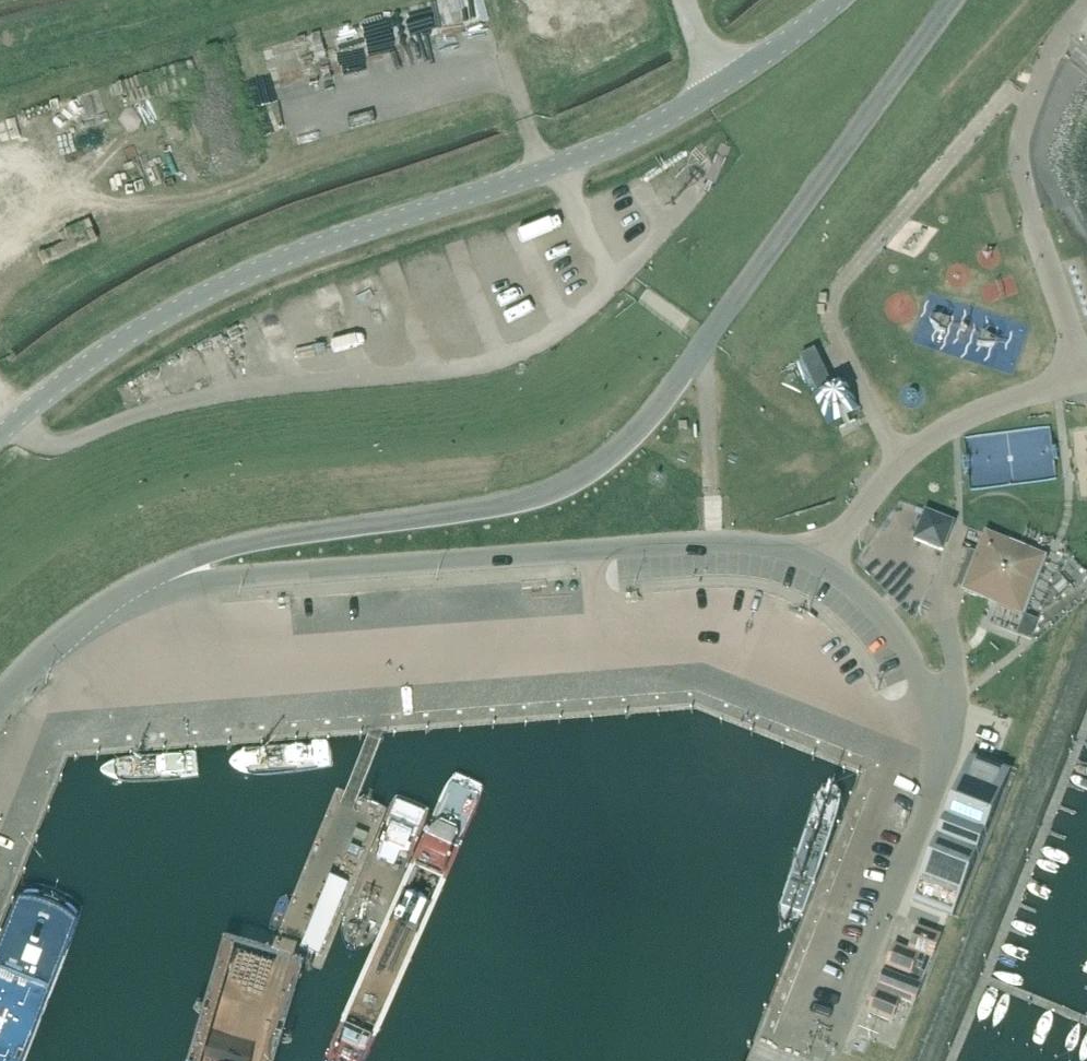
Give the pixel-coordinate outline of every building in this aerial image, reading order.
[(801,358),(817,390),(819,393),(833,386),(831,383),(815,351),(801,358)] [(833,386),(819,393),(817,390),(813,392),(829,424),(845,416),(860,408),(845,377),(831,383),(833,386)] [(945,551),(956,523),(927,512),(916,540),(945,551)] [(988,536),(966,593),(1024,616),(1036,583),(1046,558),(988,536)] [(927,866),(914,901),(954,917),(1011,773),(967,756),(963,768),(948,807),(927,866)] [(896,944),(869,1013),(891,1021),(892,1023),(901,999),(913,1004),(914,1005),(942,936),(920,928),(919,927),(910,950),(897,945),(896,944)] [(241,943),(204,1060),(291,1060),(321,966),(287,956),(241,943)]
